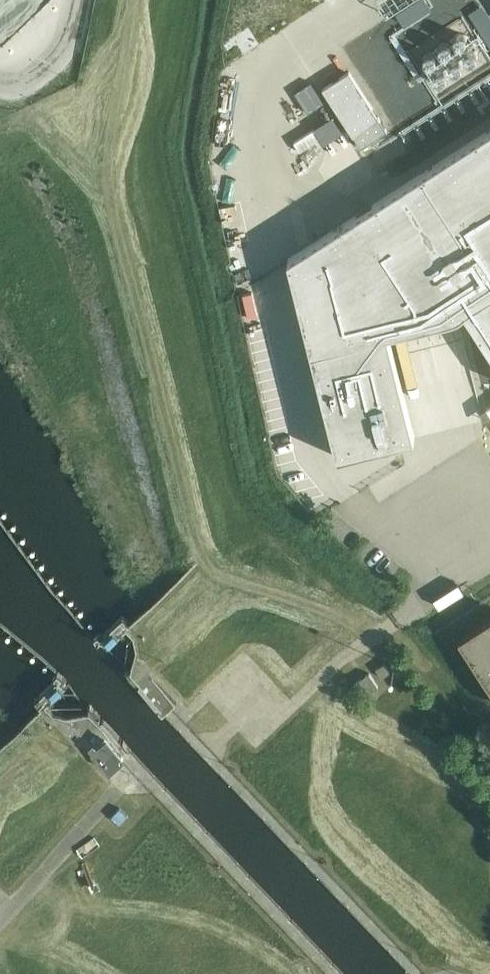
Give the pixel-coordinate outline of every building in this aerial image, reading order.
[(455,35),(453,40),(455,44),(459,46),(464,44),(465,40),(464,35),(459,34),(455,35)] [(440,45),(438,49),(440,54),(444,55),(449,54),(450,49),(449,45),(444,43),(440,45)] [(467,53),(465,57),(467,61),(471,63),(475,61),(477,57),(475,53),(471,51),(467,53)] [(425,55),(424,59),(425,63),(430,65),(434,63),(436,59),(434,55),(430,53),(425,55)] [(452,62),(450,67),(452,71),(456,73),(461,71),(462,67),(461,62),(456,61),(452,62)] [(349,71),(322,88),(352,134),(379,117),(349,71)] [(436,73),(435,77),(436,81),(441,83),(445,81),(447,77),(445,73),(441,71),(436,73)] [(379,117),(352,134),(361,147),(387,130),(379,117)] [(288,259),(338,457),(414,437),(388,333),(459,315),(465,311),(489,349),(489,129),(288,259)] [(316,141),(306,148),(318,167),(328,161),(316,141)] [(460,638),(489,685),(489,619),(460,638)] [(382,677),(390,671),(385,663),(376,668),(382,677)] [(163,716),(165,714),(177,703),(150,673),(138,685),(160,708),(158,710),(163,716)] [(365,695),(378,686),(369,673),(357,681),(365,695)] [(122,756),(128,750),(112,733),(94,749),(91,752),(110,771),(124,758),(122,756)]
